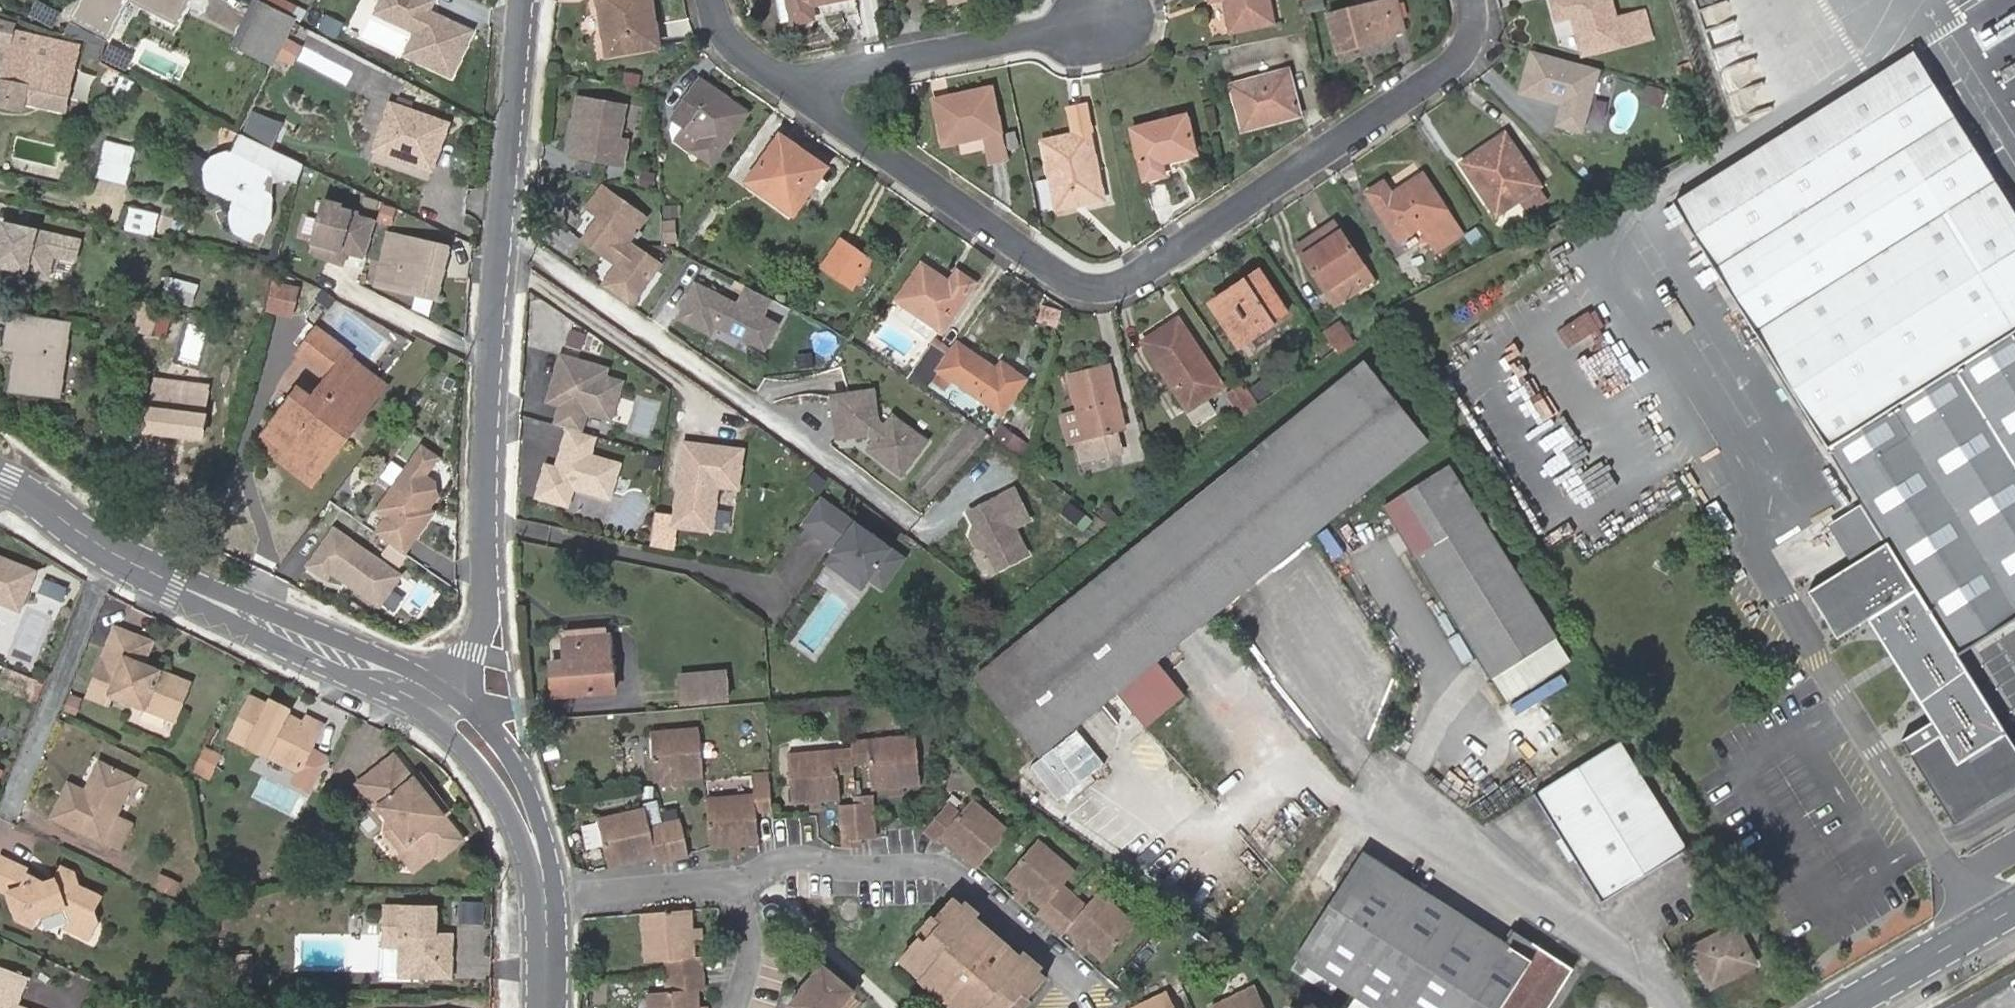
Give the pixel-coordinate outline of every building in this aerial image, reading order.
[(71,18),(107,37),(127,0),(81,0),(71,18)] [(173,24),(185,0),(127,0),(173,24)] [(255,0),(251,0),(228,46),(246,54),(269,8),(262,4),(255,0)] [(289,18),(294,8),(277,0),(264,0),(262,4),(269,8),(289,18)] [(422,0),(381,0),(374,13),(415,32),(404,56),(447,76),(468,32),(426,13),(430,4),(422,0)] [(649,0),(596,0),(606,57),(657,48),(649,0)] [(785,0),(775,0),(780,24),(789,23),(785,0)] [(845,0),(785,0),(789,23),(790,26),(812,22),(809,7),(838,1),(845,0)] [(852,0),(845,0),(838,1),(841,14),(855,11),(852,0)] [(1209,5),(1221,3),(1229,36),(1278,25),(1274,0),(1208,0),(1209,5)] [(1326,13),(1336,54),(1397,39),(1396,35),(1408,33),(1400,0),(1381,0),(1326,13)] [(1613,0),(1550,0),(1557,24),(1572,20),(1582,58),(1655,39),(1647,8),(1618,16),(1613,0)] [(2014,9),(2014,0),(1972,0),(1990,26),(2014,9)] [(286,36),(293,20),(289,18),(269,8),(246,54),(271,67),(273,63),(286,36)] [(71,18),(63,35),(103,45),(107,37),(71,18)] [(76,45),(14,35),(16,27),(0,23),(0,59),(6,61),(0,90),(0,104),(21,108),(22,103),(62,111),(65,97),(84,101),(87,87),(68,83),(76,45)] [(294,41),(286,36),(273,63),(281,68),(294,41)] [(1714,174),(1669,204),(1884,541),(1806,591),(1835,637),(1865,618),(1930,720),(1900,739),(1954,823),(2014,784),(2014,749),(1955,655),(1994,633),(2014,619),(2014,216),(1913,51),(1714,174)] [(1558,126),(1585,132),(1599,68),(1533,53),(1524,94),(1564,103),(1558,126)] [(1304,116),(1292,67),(1229,83),(1242,132),(1304,116)] [(117,88),(118,88),(121,75),(118,74),(112,85),(117,88)] [(121,75),(118,88),(124,92),(130,80),(121,75)] [(713,169),(753,113),(700,76),(669,119),(681,127),(672,140),(713,169)] [(993,84),(931,98),(942,149),(984,140),(990,166),(1010,161),(993,84)] [(104,113),(117,88),(112,85),(98,110),(104,113)] [(621,167),(625,142),(617,141),(623,108),(577,100),(573,117),(577,118),(576,124),(570,158),(576,159),(605,164),(621,167)] [(433,139),(441,141),(447,123),(389,104),(373,152),(424,169),(433,139)] [(1071,136),(1041,143),(1055,212),(1102,202),(1088,134),(1090,134),(1085,107),(1066,111),(1071,136)] [(1190,111),(1128,127),(1143,185),(1168,178),(1165,167),(1202,157),(1190,111)] [(254,113),(242,137),(270,150),(280,126),(254,113)] [(781,131),(744,184),(794,219),(831,165),(781,131)] [(242,137),(241,136),(233,154),(216,156),(211,160),(209,162),(207,164),(204,168),(204,172),(204,174),(205,180),(207,185),(210,190),(215,195),(226,202),(228,219),(234,232),(237,234),(238,234),(240,235),(244,235),(250,235),(256,233),(260,230),(264,225),(267,220),(268,214),(270,209),(269,204),(269,202),(268,198),(266,191),(263,184),(267,182),(263,179),(266,171),(270,170),(272,169),(294,179),(301,164),(270,150),(242,137)] [(1519,201),(1539,189),(1504,136),(1461,166),(1495,218),(1519,201)] [(431,172),(441,141),(433,139),(424,169),(431,172)] [(92,176),(98,178),(106,142),(101,141),(92,176)] [(106,142),(98,178),(122,183),(131,147),(106,142)] [(192,151),(183,172),(204,174),(204,172),(204,168),(207,164),(209,162),(211,160),(192,151)] [(601,184),(605,164),(576,159),(572,178),(601,184)] [(642,170),(639,187),(654,190),(658,173),(642,170)] [(1364,192),(1398,244),(1421,230),(1436,254),(1466,235),(1425,170),(1394,191),(1386,178),(1364,192)] [(649,216),(602,183),(583,208),(596,216),(579,241),(613,265),(600,284),(634,307),(665,263),(632,241),(649,216)] [(1548,202),(1539,189),(1519,201),(1528,214),(1548,202)] [(340,205),(323,200),(307,252),(340,261),(344,248),(363,254),(373,222),(356,217),(357,213),(339,207),(340,205)] [(662,205),(662,217),(674,217),(675,205),(662,205)] [(126,207),(120,230),(147,236),(153,213),(126,207)] [(663,221),(665,244),(679,243),(677,220),(663,221)] [(0,221),(0,266),(48,277),(53,256),(76,261),(81,239),(0,221)] [(240,235),(238,234),(258,246),(264,225),(260,230),(256,233),(250,235),(244,235),(240,235)] [(1342,229),(1300,256),(1335,309),(1377,282),(1342,229)] [(378,272),(376,285),(436,298),(446,247),(386,234),(378,272)] [(842,237),(821,266),(854,290),(875,260),(842,237)] [(938,334),(972,285),(956,274),(947,285),(919,267),(895,302),(916,318),(931,329),(938,334)] [(181,270),(169,268),(166,281),(178,284),(181,270)] [(1284,316),(1258,276),(1211,307),(1236,347),(1284,316)] [(299,285),(273,279),(265,309),(292,315),(299,285)] [(737,301),(695,280),(676,317),(724,341),(728,334),(767,354),(782,324),(766,316),(769,310),(770,311),(775,301),(745,286),(737,301)] [(178,284),(166,281),(162,299),(189,305),(193,288),(178,284)] [(771,313),(786,319),(793,304),(778,298),(771,313)] [(142,301),(135,331),(151,334),(157,310),(158,305),(142,301)] [(1039,305),(1035,323),(1054,328),(1059,310),(1039,305)] [(169,313),(157,310),(151,334),(163,337),(165,330),(169,313)] [(181,316),(169,313),(165,330),(177,333),(181,316)] [(68,321),(13,314),(8,352),(19,354),(14,392),(58,398),(68,321)] [(931,329),(916,318),(908,329),(923,340),(931,329)] [(1340,353),(1356,342),(1341,320),(1324,331),(1340,353)] [(1220,389),(1176,321),(1141,344),(1186,411),(1220,389)] [(343,423),(352,430),(384,388),(347,357),(349,355),(316,329),(295,355),(326,379),(310,399),(298,390),(262,436),(308,470),(343,423)] [(995,372),(956,345),(948,357),(937,373),(949,381),(999,416),(1023,382),(1000,366),(995,372)] [(932,347),(908,382),(923,392),(929,384),(937,373),(948,357),(932,347)] [(605,370),(558,357),(545,403),(559,407),(554,425),(567,429),(555,470),(544,467),(535,499),(566,508),(571,490),(607,500),(617,466),(588,458),(594,437),(580,433),(586,414),(610,421),(620,384),(603,380),(605,370)] [(1037,756),(1425,441),(1363,366),(976,679),(1037,756)] [(1119,453),(1114,432),(1121,430),(1105,370),(1069,379),(1077,414),(1084,440),(1076,442),(1080,463),(1119,453)] [(937,373),(929,384),(941,392),(949,381),(937,373)] [(206,386),(154,379),(147,432),(199,438),(206,386)] [(1240,384),(1224,394),(1233,409),(1249,399),(1240,384)] [(876,389),(828,394),(835,444),(869,436),(873,439),(864,453),(901,481),(930,442),(894,413),(886,423),(881,421),(876,389)] [(1084,440),(1077,414),(1060,418),(1066,445),(1076,442),(1084,440)] [(308,487),(352,430),(343,423),(308,470),(262,436),(256,444),(308,487)] [(744,448),(683,441),(674,526),(713,531),(718,486),(739,489),(744,448)] [(436,457),(420,446),(376,509),(386,516),(374,533),(402,552),(426,518),(421,515),(434,496),(432,482),(423,475),(436,457)] [(1554,639),(1449,468),(1386,509),(1491,679),(1506,702),(1569,662),(1554,639)] [(725,488),(721,528),(732,529),(737,489),(725,488)] [(1026,557),(1013,529),(1028,522),(1014,492),(968,515),(974,527),(971,536),(977,548),(986,551),(997,571),(1026,557)] [(902,560),(818,500),(800,525),(853,563),(842,577),(861,590),(868,581),(881,590),(902,560)] [(398,576),(332,529),(306,566),(325,579),(330,572),(377,605),(398,576)] [(6,606),(25,613),(38,575),(0,562),(0,622),(6,606)] [(566,643),(564,643),(565,661),(551,662),(554,696),(612,692),(607,640),(605,640),(604,626),(565,628),(566,643)] [(194,685),(164,673),(161,678),(147,673),(148,667),(157,644),(120,630),(94,698),(113,705),(115,698),(138,706),(169,718),(173,707),(184,711),(194,685)] [(161,678),(164,673),(148,667),(147,673),(161,678)] [(678,674),(680,705),(731,702),(728,670),(678,674)] [(74,698),(71,704),(82,708),(85,702),(74,698)] [(317,751),(329,727),(313,719),(310,726),(296,719),(282,712),(256,699),(236,741),(305,774),(299,785),(319,794),(336,760),(317,751)] [(82,708),(71,704),(67,714),(78,718),(82,708)] [(180,723),(184,711),(173,707),(169,718),(180,723)] [(296,719),(293,708),(282,712),(296,719)] [(674,781),(683,780),(703,779),(699,730),(650,734),(654,783),(659,782),(660,789),(675,788),(674,781)] [(851,744),(851,753),(852,765),(868,764),(869,790),(919,785),(914,739),(851,744)] [(1561,840),(1575,863),(1603,907),(1689,856),(1620,744),(1533,797),(1561,840)] [(852,765),(851,753),(787,758),(791,804),(838,800),(836,775),(853,775),(852,765)] [(216,764),(205,759),(199,771),(209,777),(216,764)] [(393,762),(358,784),(377,810),(379,808),(387,818),(386,831),(401,852),(400,856),(414,872),(436,855),(439,860),(456,847),(447,835),(453,831),(444,819),(443,817),(414,780),(413,781),(397,759),(393,762)] [(92,794),(88,793),(70,785),(54,822),(107,845),(125,853),(139,826),(120,818),(138,779),(101,763),(90,788),(94,789),(92,794)] [(709,849),(728,848),(740,847),(757,846),(754,813),(770,812),(767,775),(752,776),(753,798),(705,802),(709,849)] [(420,776),(414,780),(443,817),(448,813),(420,776)] [(855,806),(858,841),(875,840),(871,797),(854,798),(855,806)] [(976,870),(1008,833),(971,803),(960,817),(946,806),(922,835),(935,845),(939,839),(976,870)] [(858,849),(858,841),(855,806),(838,807),(841,850),(858,849)] [(648,829),(644,812),(598,822),(608,870),(654,859),(656,865),(687,858),(679,822),(648,829)] [(453,831),(447,835),(456,847),(462,842),(453,831)] [(1569,867),(1575,863),(1561,840),(1555,844),(1569,867)] [(1066,933),(1078,942),(1088,952),(1101,963),(1134,926),(1098,896),(1086,910),(1061,889),(1074,873),(1037,842),(1005,879),(1018,890),(1029,900),(1042,910),(1036,916),(1061,938),(1066,933)] [(740,847),(728,848),(728,856),(740,855),(740,847)] [(1362,854),(1295,959),(1371,1007),(1548,1007),(1572,970),(1513,934),(1505,946),(1362,854)] [(8,863),(34,875),(33,871),(9,860),(8,863)] [(106,906),(61,887),(54,888),(45,884),(35,879),(34,875),(8,863),(0,880),(0,889),(16,896),(24,922),(39,928),(43,920),(69,910),(73,917),(77,926),(76,932),(96,942),(106,922),(102,914),(106,906)] [(61,887),(106,906),(108,901),(86,890),(80,876),(68,871),(65,878),(61,887)] [(61,887),(65,878),(51,882),(61,887)] [(1029,900),(1018,890),(1013,896),(1024,906),(1029,900)] [(952,899),(935,919),(940,924),(924,942),(918,938),(897,963),(949,1007),(1012,1007),(1023,995),(1029,1001),(1046,980),(952,899)] [(48,924),(73,917),(69,910),(43,920),(39,928),(43,931),(48,924)] [(453,966),(454,938),(438,938),(433,938),(433,929),(438,929),(438,911),(387,910),(386,979),(403,979),(426,979),(426,965),(453,966)] [(694,959),(692,941),(691,931),(690,913),(639,916),(643,964),(664,962),(665,977),(703,974),(702,958),(694,959)] [(1753,965),(1734,927),(1689,950),(1709,988),(1753,965)] [(691,931),(692,941),(701,941),(700,931),(691,931)] [(1088,952),(1078,942),(1072,948),(1083,958),(1088,952)] [(453,980),(453,966),(426,965),(426,979),(453,980)] [(788,1007),(789,1007),(840,1007),(853,993),(820,966),(800,990),(803,992),(788,1007)] [(15,1006),(26,977),(0,967),(0,1007),(20,1007),(15,1006)] [(703,974),(665,977),(666,995),(646,996),(647,1007),(698,1007),(697,992),(704,991),(703,974)] [(1253,989),(1213,1007),(1263,1007),(1253,989)] [(1166,996),(1140,1007),(1172,1007),(1166,996)]
